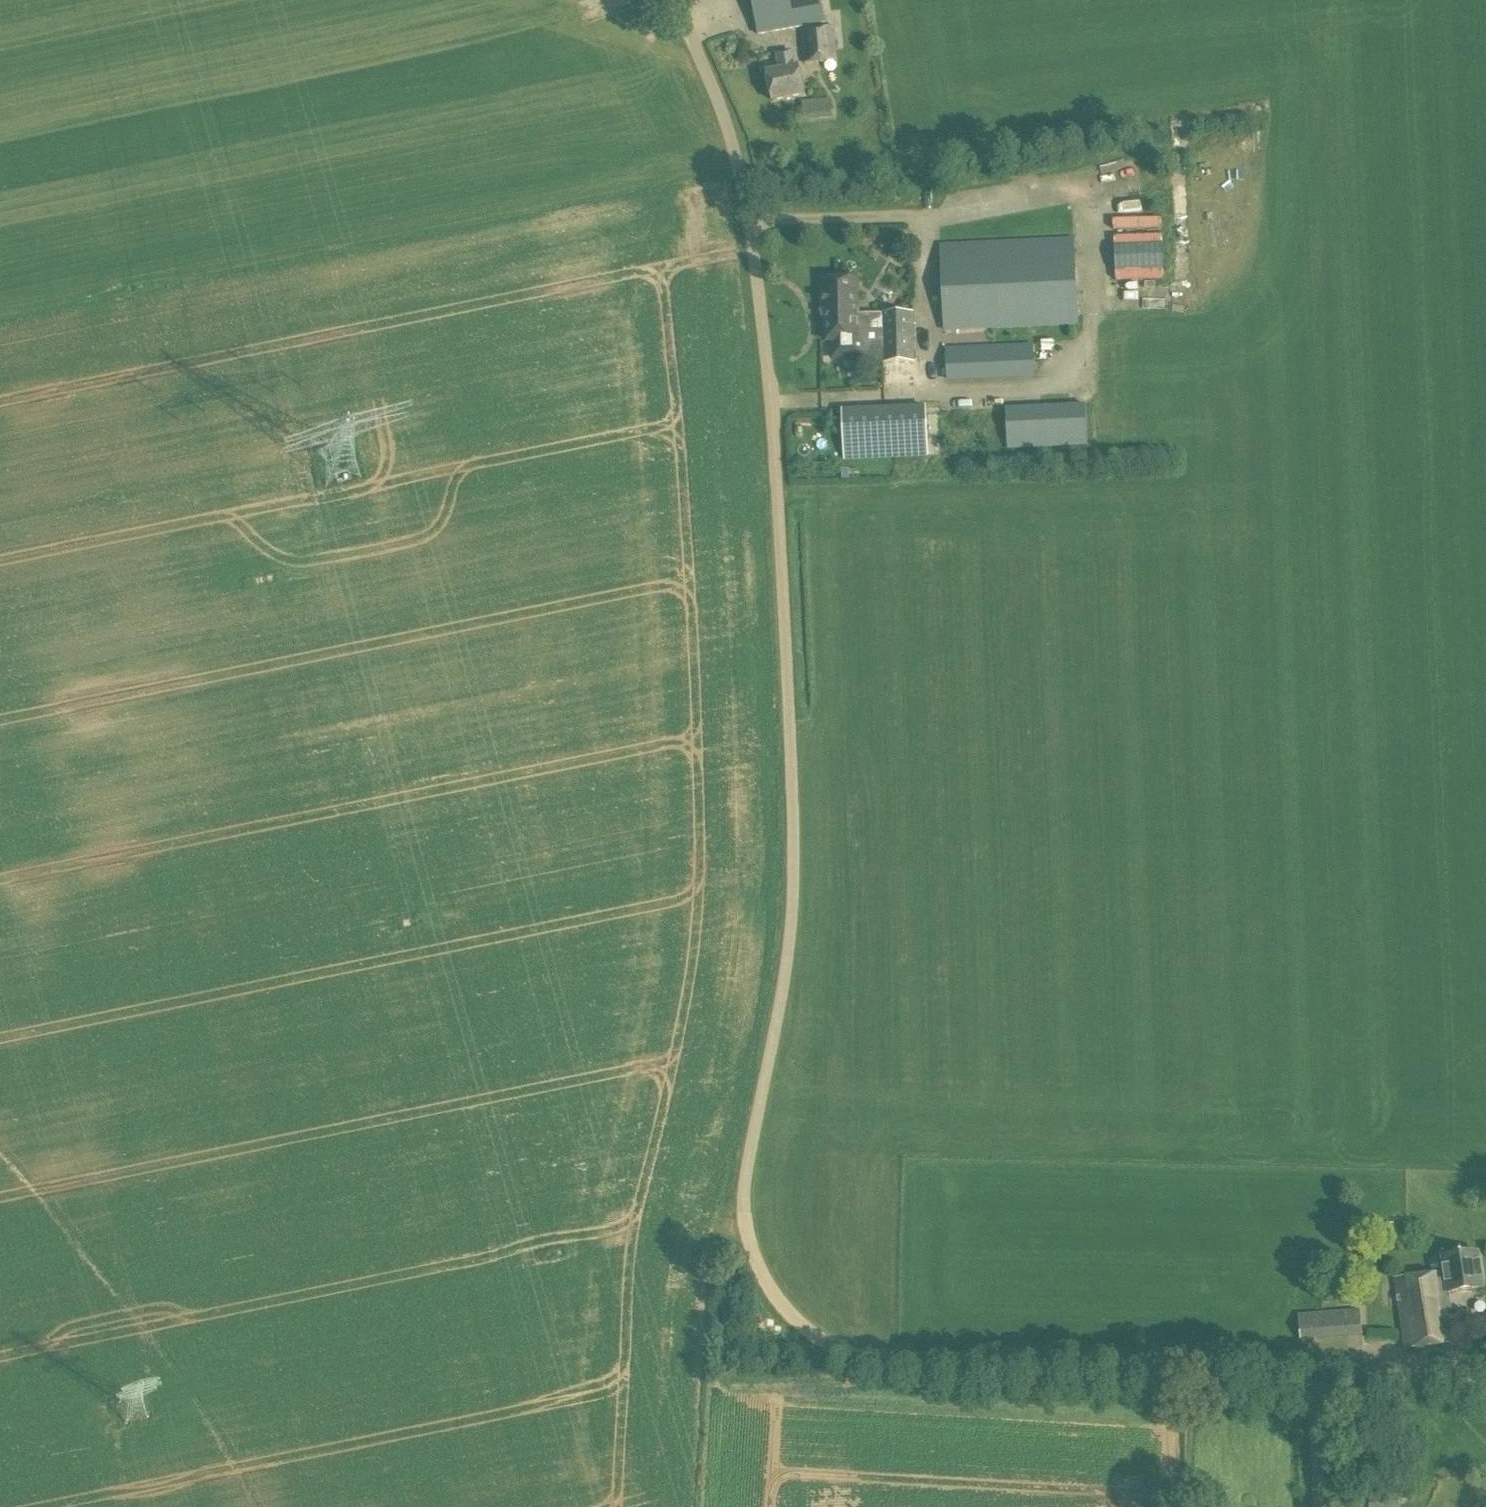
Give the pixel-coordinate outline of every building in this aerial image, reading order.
[(825,22),(821,0),(752,0),(759,35),(825,22)] [(804,62),(837,60),(835,27),(802,29),(804,62)] [(794,67),(791,52),(776,54),(779,69),(766,72),(771,101),(804,95),(798,66),(794,67)] [(803,120),(832,118),(831,99),(802,101),(803,120)] [(1129,157),(1099,164),(1102,177),(1132,171),(1129,157)] [(945,330),(1077,324),(1073,237),(941,244),(945,330)] [(875,322),(875,314),(860,314),(860,279),(823,280),(824,307),(829,307),(830,324),(859,323),(859,322),(875,322)] [(1146,309),(1145,295),(1122,296),(1122,310),(1146,309)] [(859,323),(830,324),(830,341),(836,341),(836,359),(866,358),(866,337),(861,337),(861,331),(881,331),(882,362),(914,361),(913,313),(875,314),(875,322),(859,322),(859,323)] [(947,381),(1035,377),(1033,344),(945,348),(947,381)] [(1007,449),(1087,445),(1085,404),(1005,408),(1007,449)] [(844,461),(928,457),(926,405),(842,409),(844,461)] [(1445,1294),(1450,1293),(1485,1289),(1479,1251),(1440,1256),(1442,1272),(1445,1294)] [(1457,1342),(1450,1293),(1445,1294),(1442,1272),(1394,1278),(1403,1349),(1457,1342)] [(1300,1339),(1362,1335),(1360,1309),(1298,1314),(1300,1339)]
